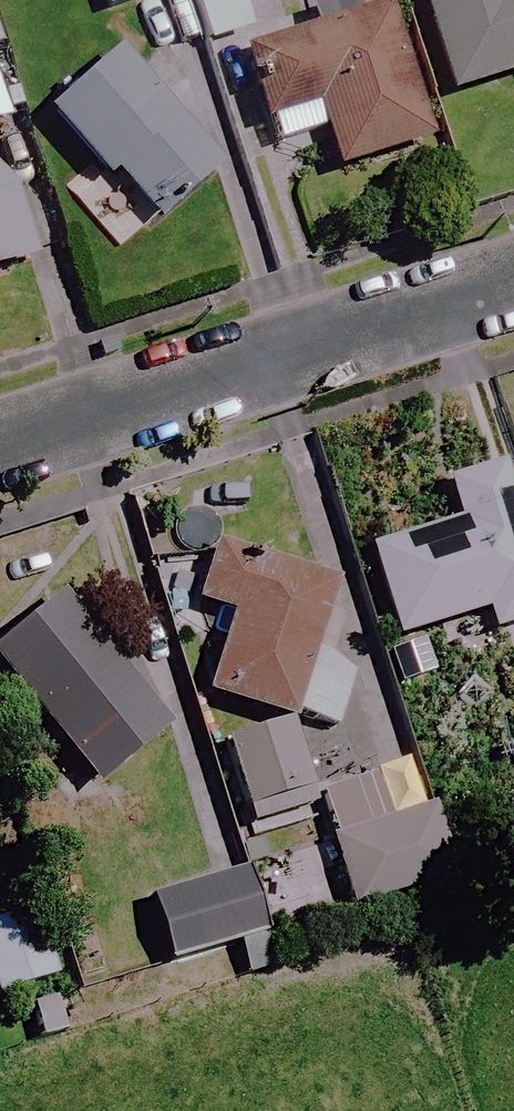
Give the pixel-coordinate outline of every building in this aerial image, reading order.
[(104,13),(144,0),(100,0),(104,13)] [(447,98),(513,78),(513,0),(417,0),(447,98)] [(426,143),(385,11),(245,55),(274,147),(323,132),(335,171),(426,143)] [(217,170),(121,52),(46,113),(103,183),(112,176),(151,224),(217,170)] [(0,178),(0,241),(31,212),(0,178)] [(502,470),(441,489),(453,527),(368,553),(395,640),(482,613),(489,634),(513,626),(513,509),(502,470)] [(233,605),(208,689),(294,714),(336,574),(217,538),(200,595),(233,605)] [(55,597),(0,644),(0,676),(94,789),(166,730),(55,597)] [(310,782),(289,715),(225,735),(246,802),(310,782)] [(391,822),(378,775),(316,792),(348,910),(452,882),(433,811),(391,822)] [(262,937),(242,873),(148,901),(168,966),(262,937)] [(0,926),(0,995),(56,981),(39,916),(0,926)] [(89,1029),(79,992),(29,1005),(39,1043),(89,1029)]
